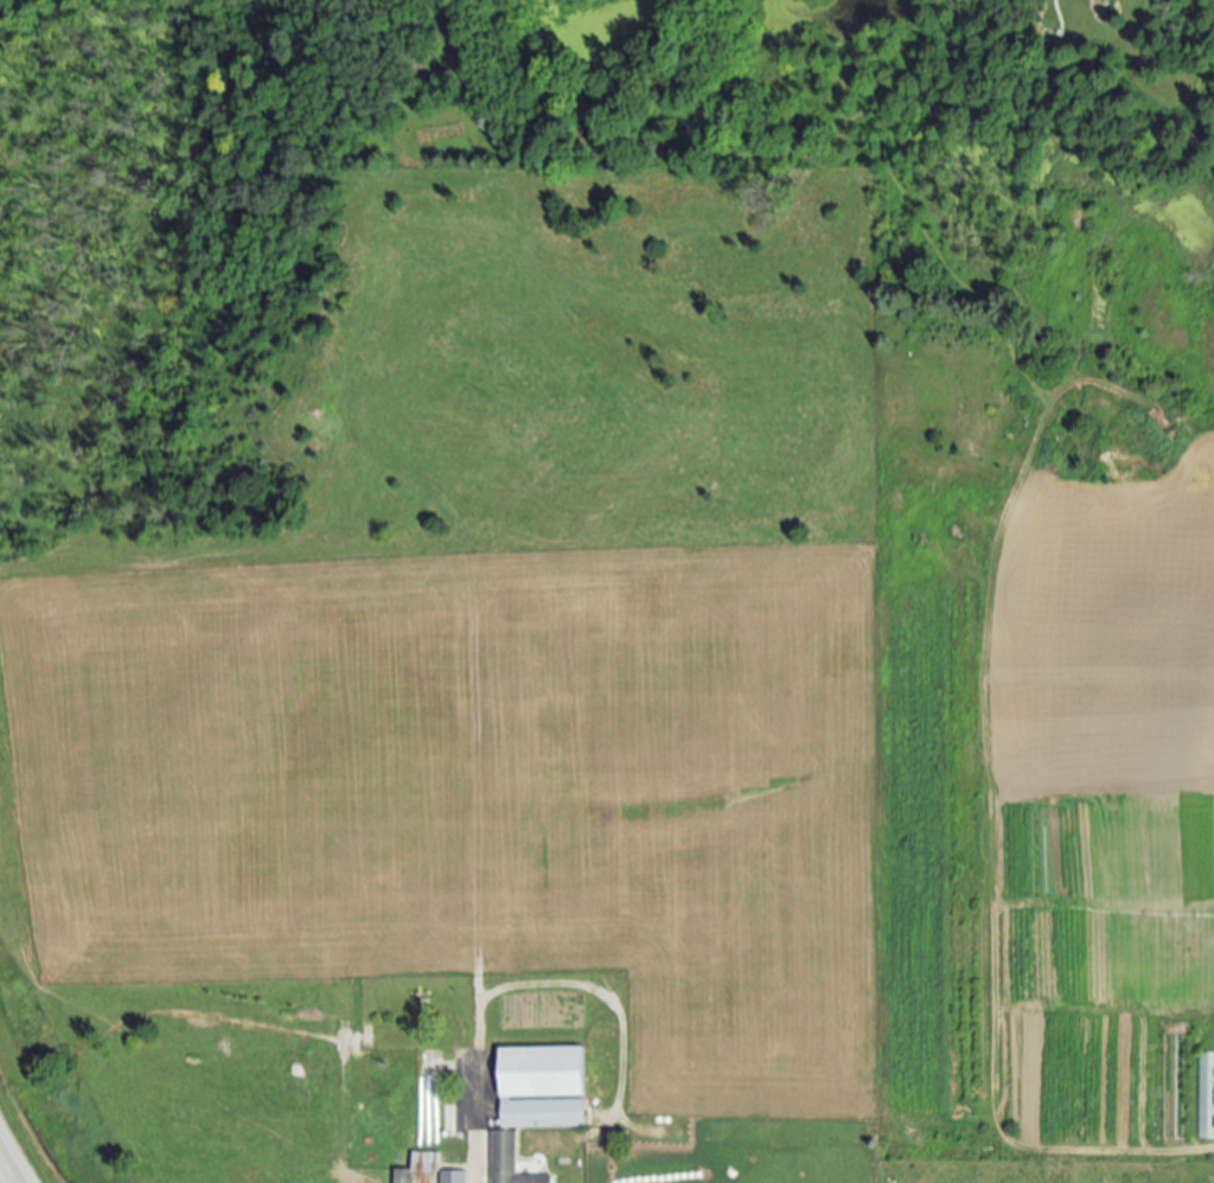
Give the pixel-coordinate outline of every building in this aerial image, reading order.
[(499,1049),(583,1049),(583,1128),(499,1128),(499,1049)] [(1197,1054),(1213,1054),(1213,1139),(1197,1139),(1197,1054)] [(551,1177),(551,1182),(491,1182),(491,1133),(516,1133),(516,1177),(551,1177)] [(413,1171),(413,1182),(394,1182),(394,1171),(413,1171)] [(466,1174),(466,1182),(440,1182),(440,1174),(466,1174)]
